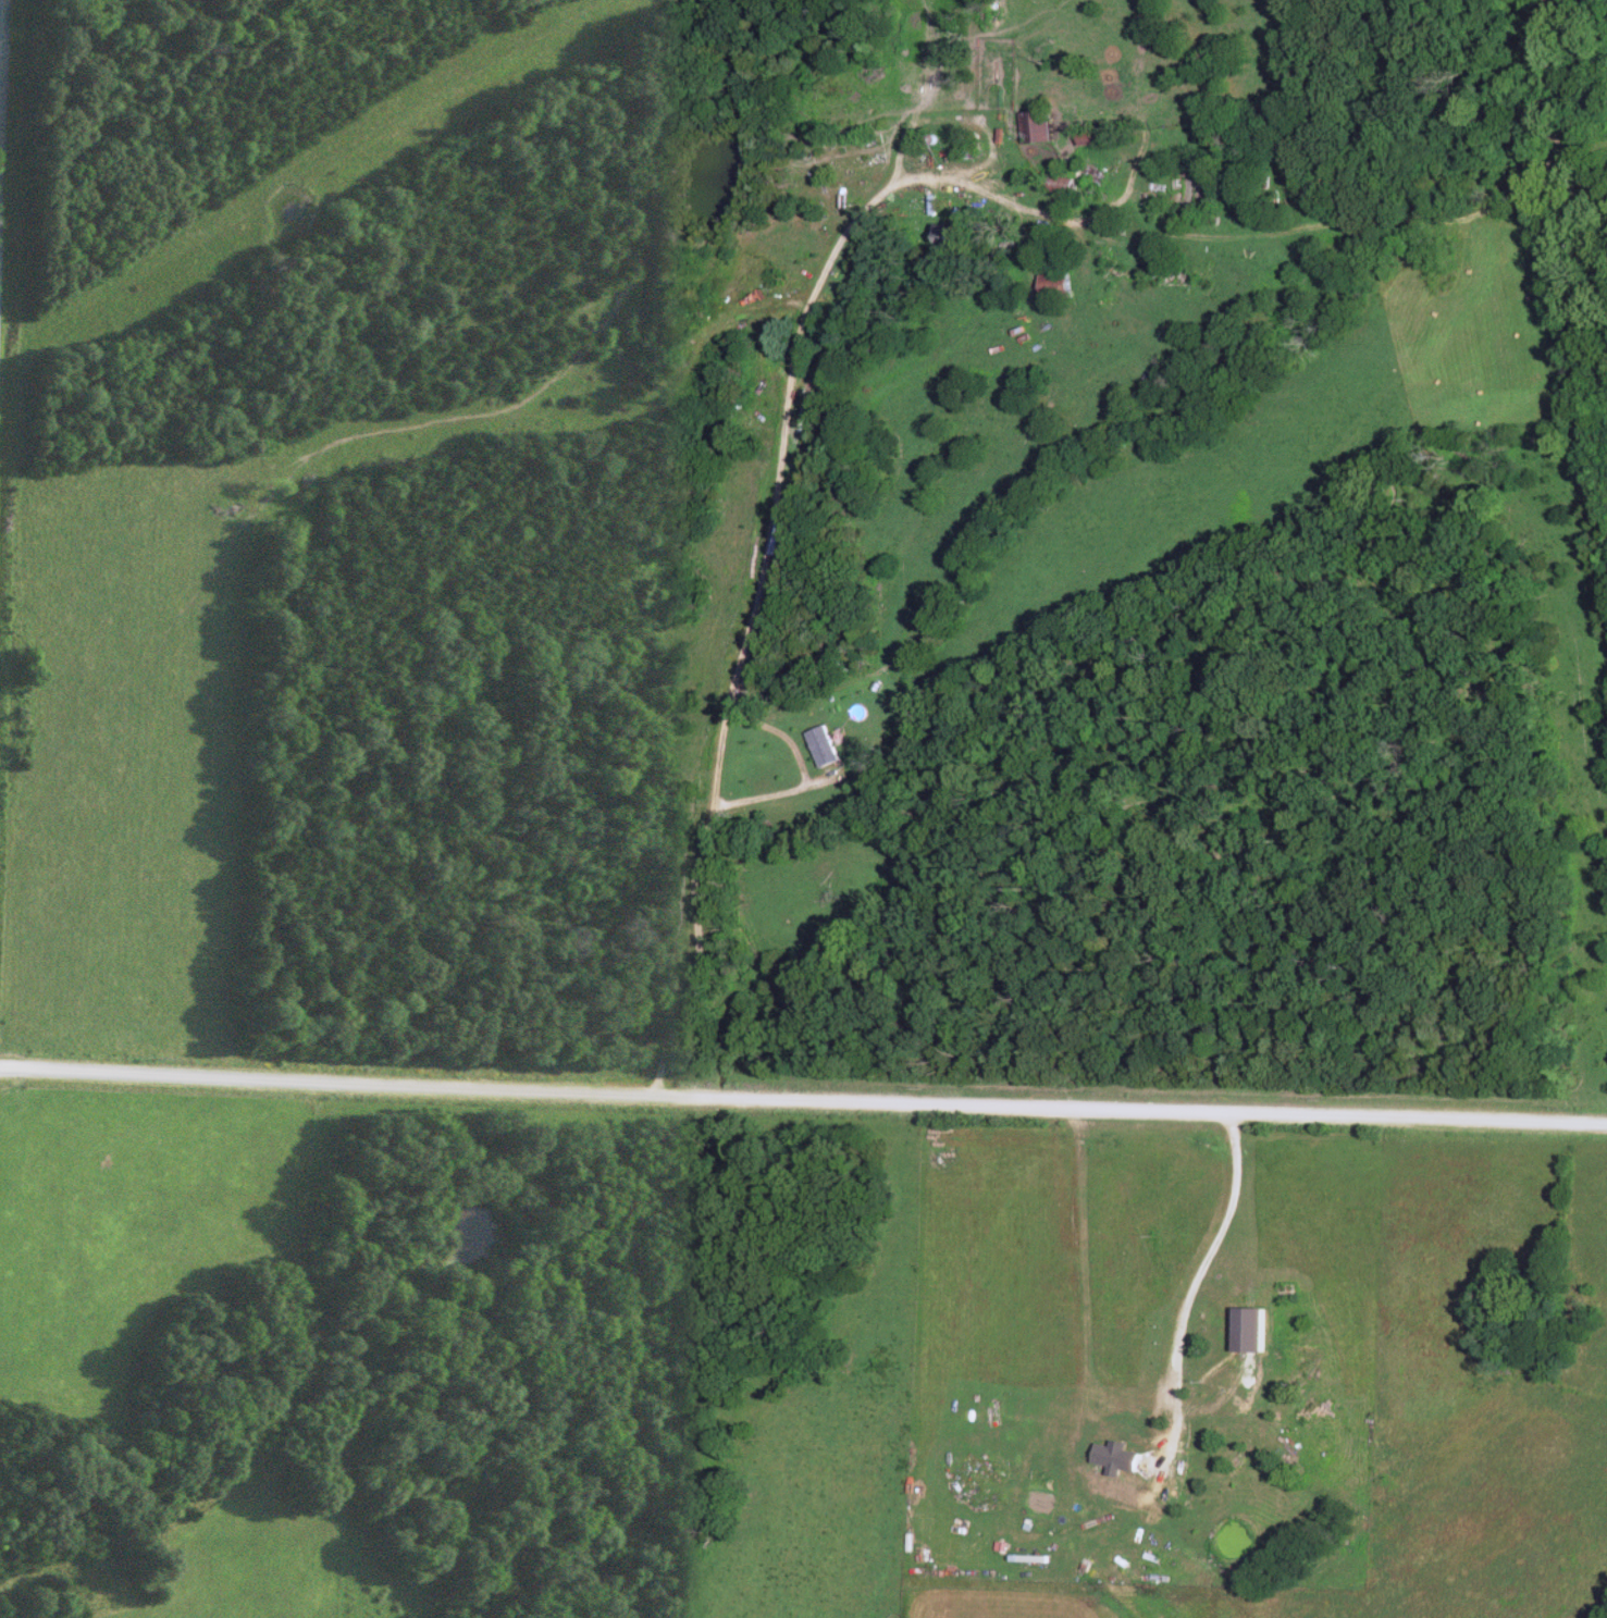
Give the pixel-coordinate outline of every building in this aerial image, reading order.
[(1016,114),(1018,146),(1048,143),(1045,113),(1016,114)] [(1075,148),(1104,145),(1102,131),(1074,134),(1075,148)] [(1108,167),(1090,165),(1088,186),(1106,188),(1108,167)] [(1047,181),(1046,192),(1060,192),(1060,181),(1047,181)] [(946,252),(960,252),(960,227),(933,227),(933,245),(946,245),(946,252)] [(1064,276),(1035,276),(1035,300),(1064,300),(1064,276)]
